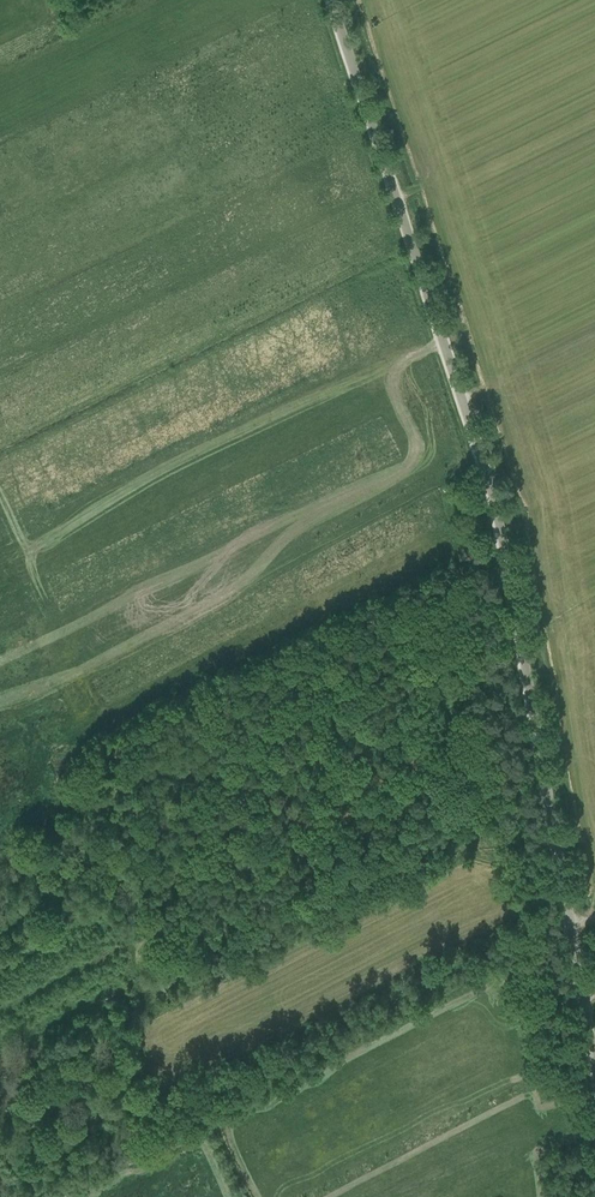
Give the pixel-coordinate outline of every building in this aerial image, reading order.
[(164,976),(153,983),(160,994),(171,986),(164,976)]
